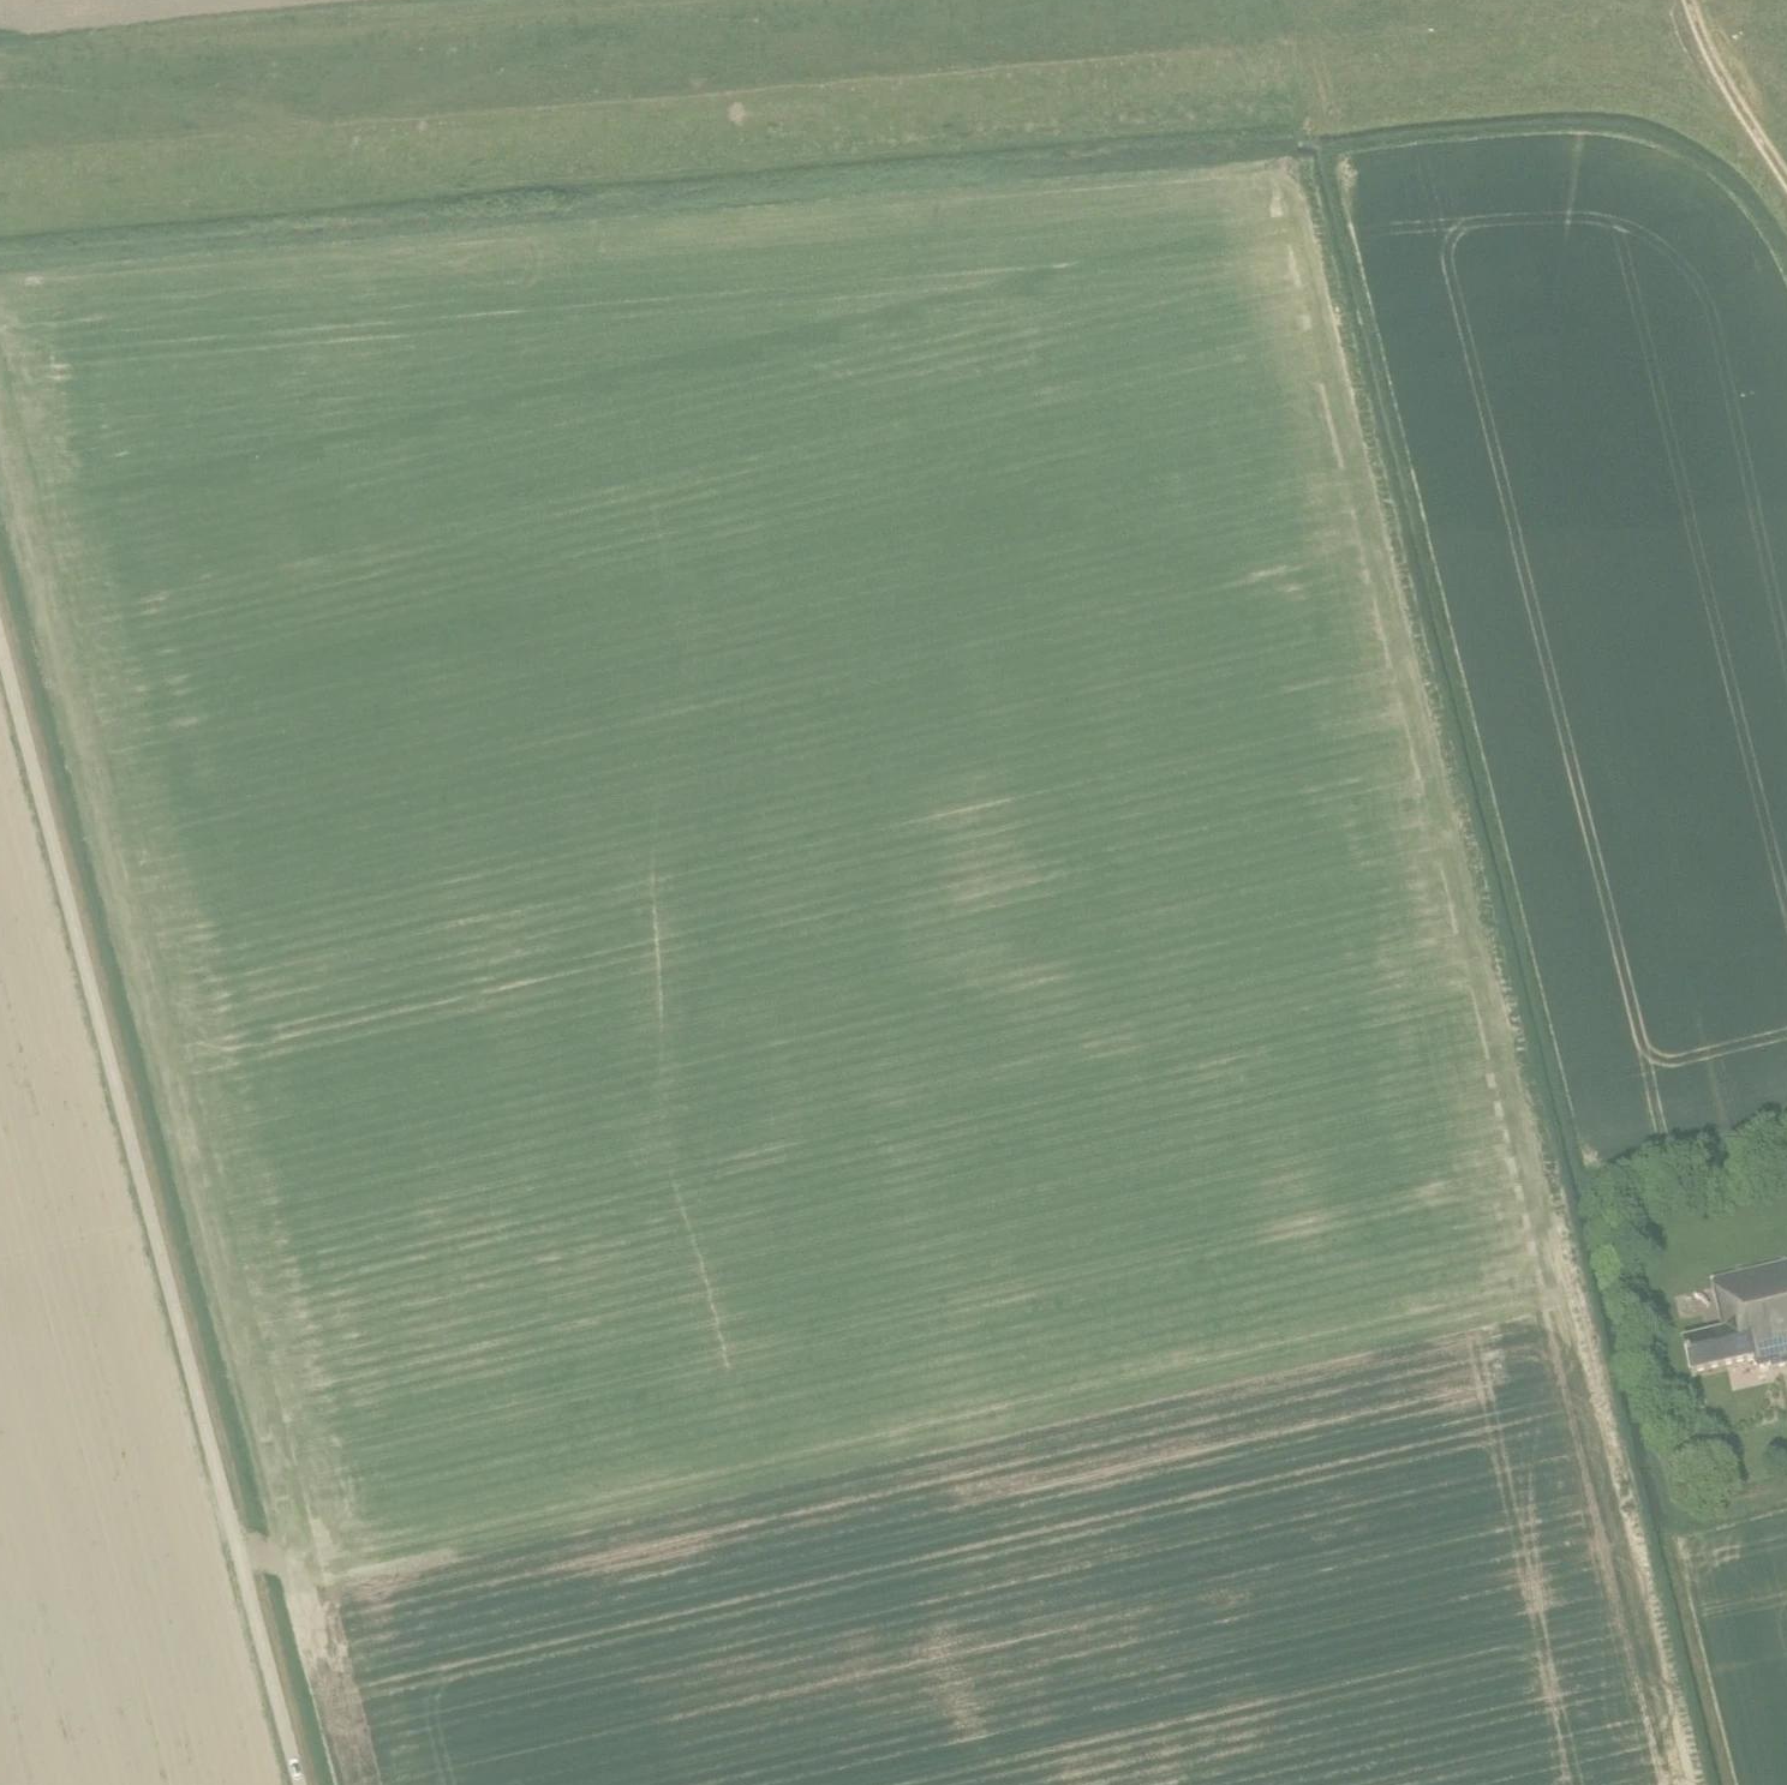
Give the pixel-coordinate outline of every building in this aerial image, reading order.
[(1713,1279),(1725,1330),(1686,1339),(1694,1372),(1755,1357),(1758,1366),(1778,1361),(1779,1365),(1786,1363),(1786,1260),(1713,1279)]
